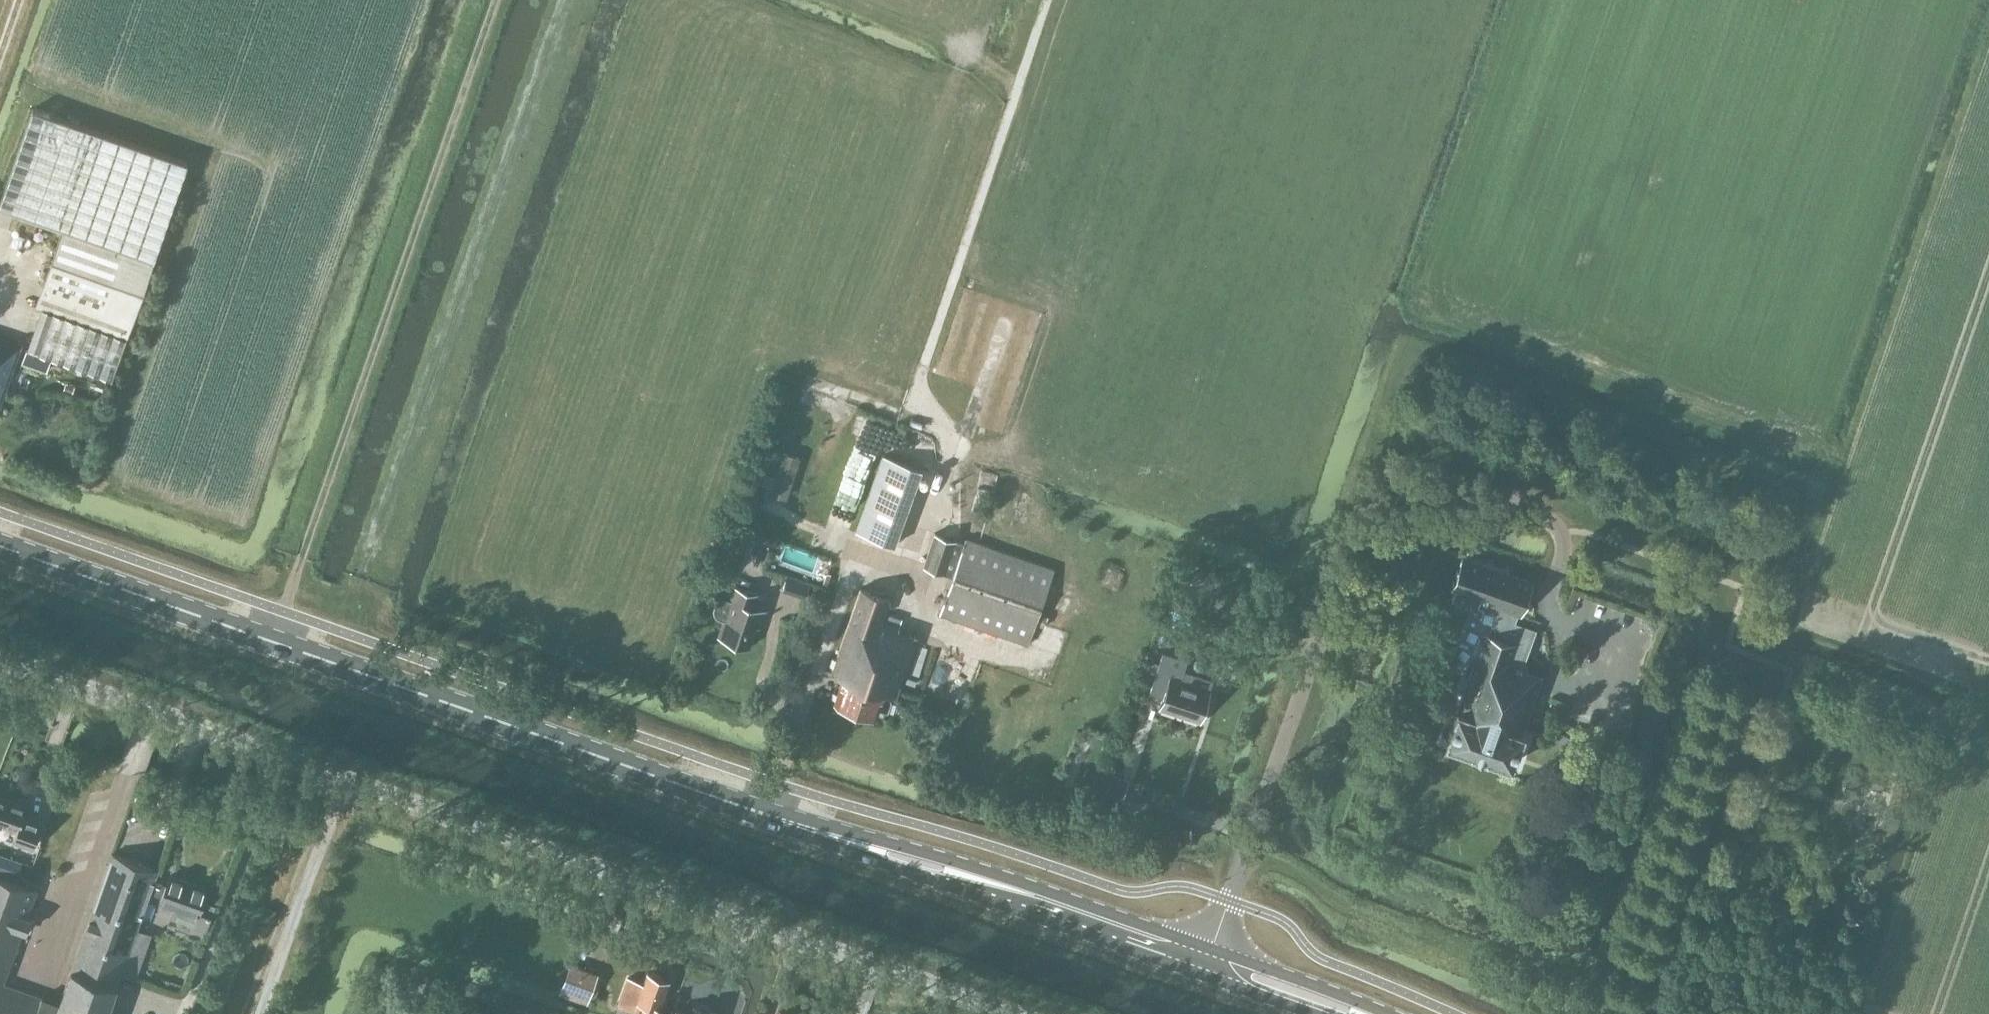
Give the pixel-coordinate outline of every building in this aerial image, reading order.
[(113,378),(188,161),(34,107),(0,204),(0,206),(63,228),(36,306),(42,308),(28,349),(113,378)] [(0,338),(0,409),(21,347),(20,346),(20,345),(0,338)] [(800,459),(784,454),(770,495),(786,502),(800,459)] [(923,469),(884,455),(857,530),(896,545),(923,469)] [(942,614),(1029,644),(1055,567),(967,537),(966,542),(935,533),(925,566),(948,574),(954,556),(961,558),(942,614)] [(1496,612),(1488,634),(1485,633),(1446,741),(1512,764),(1543,674),(1526,668),(1527,665),(1524,664),(1537,629),(1516,621),(1518,613),(1521,614),(1533,579),(1463,555),(1451,589),(1455,590),(1450,605),(1480,616),(1483,608),(1496,612)] [(719,618),(725,620),(720,635),(750,646),(757,625),(761,626),(766,609),(757,606),(760,593),(733,584),(728,597),(726,597),(718,599),(714,610),(719,618)] [(900,629),(904,618),(887,612),(892,598),(862,588),(833,674),(844,678),(836,701),(878,715),(886,691),(898,695),(918,636),(900,629)] [(1161,707),(1202,720),(1212,689),(1183,679),(1189,660),(1165,652),(1155,683),(1168,687),(1161,707)] [(1108,792),(1124,798),(1130,781),(1114,775),(1108,792)] [(35,848),(44,821),(25,815),(29,804),(0,794),(0,824),(17,830),(13,841),(35,848)] [(1541,808),(1539,815),(1544,820),(1550,818),(1552,812),(1548,807),(1541,808)] [(117,986),(123,970),(142,915),(149,896),(151,891),(163,896),(161,902),(174,907),(171,917),(177,919),(178,923),(181,927),(186,929),(191,928),(194,925),(206,929),(215,904),(203,900),(208,887),(192,881),(192,883),(170,876),(167,884),(155,880),(159,869),(113,853),(79,950),(72,970),(117,986)] [(2,951),(14,955),(23,929),(26,930),(31,916),(28,915),(38,889),(0,876),(0,957),(2,951)] [(262,917),(274,921),(277,909),(266,906),(262,917)] [(144,927),(156,931),(163,911),(151,907),(144,927)] [(563,987),(590,997),(598,972),(572,963),(563,987)] [(112,999),(117,986),(72,970),(60,1003),(56,1013),(107,1013),(112,999)] [(636,1010),(639,1001),(650,1005),(647,1013),(671,1013),(673,1011),(663,1007),(667,997),(666,996),(671,980),(661,976),(660,974),(653,971),(652,973),(648,972),(644,983),(629,978),(620,1004),(636,1010)] [(0,982),(0,1013),(56,1013),(60,1003),(4,983),(0,982)] [(711,1010),(709,1005),(703,1003),(699,1006),(696,1005),(693,1013),(720,1013),(721,1013),(711,1010)]
